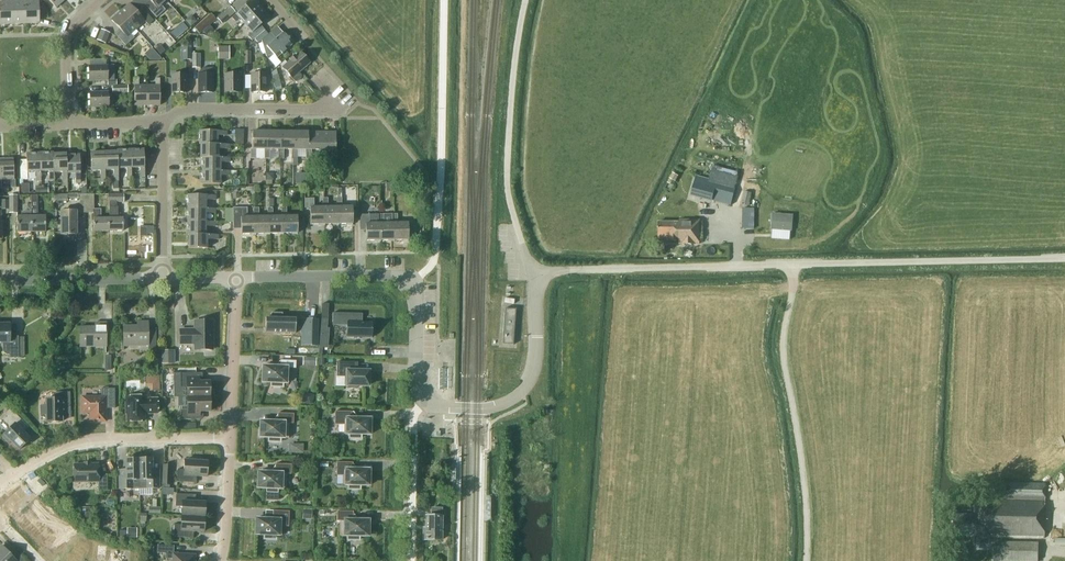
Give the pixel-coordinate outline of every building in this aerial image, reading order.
[(0,2),(0,24),(12,24),(12,2),(12,0),(6,0),(6,2),(0,2)] [(165,0),(148,0),(149,2),(144,6),(156,18),(165,10),(161,6),(166,1),(165,0)] [(261,8),(254,0),(252,0),(231,18),(235,22),(240,18),(244,23),(261,8)] [(17,1),(12,2),(12,24),(26,24),(25,1),(17,1)] [(38,1),(25,1),(26,24),(39,23),(39,1),(38,1)] [(129,5),(120,13),(135,29),(144,21),(147,25),(152,20),(141,9),(136,13),(129,5)] [(235,12),(231,7),(217,18),(221,24),(235,12)] [(261,8),(244,23),(252,32),(247,36),(252,41),(258,36),(260,39),(267,33),(260,25),(269,17),(261,8)] [(135,29),(120,13),(111,21),(119,30),(113,35),(125,47),(134,38),(130,33),(135,29)] [(190,16),(185,20),(191,26),(192,24),(197,21),(192,16),(190,16)] [(208,17),(195,27),(200,33),(212,22),(208,17)] [(181,35),(176,29),(170,33),(175,39),(181,35)] [(108,34),(100,31),(96,41),(104,44),(108,34)] [(289,39),(283,32),(276,38),(270,32),(261,40),(262,43),(258,44),(262,55),(265,54),(266,56),(271,52),(276,58),(277,58),(291,45),(288,41),(289,39)] [(191,60),(191,44),(183,44),(183,60),(191,60)] [(165,51),(160,45),(155,49),(160,55),(165,51)] [(229,46),(218,46),(218,59),(229,60),(229,46)] [(162,58),(151,47),(144,54),(150,60),(159,61),(162,58)] [(310,62),(300,52),(295,56),(290,60),(291,60),(283,68),(292,78),(295,81),(297,82),(301,77),(301,76),(299,72),(310,62)] [(201,54),(192,53),(192,68),(200,68),(201,54)] [(277,58),(276,58),(267,67),(271,71),(281,63),(277,58)] [(105,66),(99,67),(90,67),(88,67),(89,81),(107,81),(107,66),(106,67),(105,66)] [(211,68),(202,68),(198,72),(197,75),(197,93),(212,93),(212,75),(211,68)] [(239,74),(224,74),(224,93),(238,93),(239,74)] [(265,92),(265,74),(251,74),(251,92),(265,92)] [(185,93),(185,75),(171,75),(171,93),(185,93)] [(277,75),(271,76),(275,89),(281,87),(277,75)] [(146,106),(146,86),(138,86),(138,79),(133,79),(133,106),(146,106)] [(154,86),(146,86),(146,106),(160,106),(159,79),(154,79),(154,86)] [(108,107),(108,93),(89,93),(89,108),(108,107)] [(237,128),(237,141),(247,142),(248,128),(237,128)] [(217,145),(217,144),(217,137),(226,137),(226,131),(198,131),(198,145),(199,145),(217,145)] [(265,149),(265,132),(252,132),(251,149),(250,149),(250,159),(256,159),(256,149),(264,149),(265,149)] [(280,132),(265,132),(265,149),(264,149),(264,159),(269,159),(269,149),(278,149),(279,149),(280,132)] [(283,150),(291,150),(293,150),(293,132),(280,132),(279,149),(278,149),(278,159),(283,159),(283,150)] [(307,150),(307,132),(293,132),(293,150),(291,150),(291,159),(297,159),(297,150),(305,150),(307,150)] [(311,150),(321,150),(321,132),(307,132),(307,150),(305,150),(305,159),(311,159),(311,150)] [(336,133),(321,132),(321,150),(331,150),(331,160),(337,160),(337,150),(335,149),(336,133)] [(217,145),(199,145),(199,158),(201,158),(218,158),(218,157),(218,149),(230,149),(230,144),(217,144),(217,145)] [(131,177),(131,168),(130,150),(117,151),(116,152),(117,152),(118,169),(126,168),(126,178),(131,177)] [(130,150),(131,168),(139,168),(139,177),(144,177),(144,150),(130,150)] [(117,152),(116,152),(104,153),(105,171),(113,171),(113,182),(118,182),(118,169),(117,152)] [(41,181),(41,172),(40,172),(40,153),(26,154),(26,160),(20,160),(20,180),(27,180),(27,172),(36,172),(36,181),(41,181)] [(53,153),(40,153),(40,172),(41,172),(49,172),(50,180),(54,180),(54,172),(53,172),(53,154),(53,153)] [(105,182),(105,171),(104,153),(90,153),(91,171),(99,171),(100,182),(105,182)] [(66,154),(53,154),(53,172),(54,172),(62,172),(62,184),(67,184),(66,172),(66,156),(66,154)] [(79,155),(66,156),(66,172),(75,172),(76,183),(80,183),(79,155)] [(218,158),(201,158),(201,171),(229,171),(219,171),(219,162),(229,162),(229,157),(218,157),(218,158)] [(0,159),(0,171),(0,180),(1,180),(10,180),(11,188),(16,188),(15,179),(14,159),(0,159)] [(229,171),(201,171),(202,184),(220,184),(220,176),(229,176),(229,171)] [(673,186),(679,175),(673,172),(667,182),(673,186)] [(296,185),(296,175),(286,175),(286,185),(296,185)] [(736,186),(696,175),(691,195),(730,205),(736,186)] [(29,193),(29,184),(21,184),(22,193),(29,193)] [(751,193),(744,192),(742,204),(749,206),(751,193)] [(78,199),(78,194),(54,194),(54,202),(68,202),(67,199),(78,199)] [(93,232),(108,232),(108,219),(101,219),(101,209),(94,209),(94,194),(86,194),(87,213),(93,213),(93,232)] [(109,219),(108,219),(108,232),(123,232),(123,219),(118,219),(118,207),(117,207),(117,202),(124,202),(124,194),(108,194),(109,202),(109,219)] [(17,195),(9,195),(9,213),(17,213),(17,195)] [(31,204),(31,232),(46,232),(45,216),(38,216),(37,195),(31,195),(31,204)] [(186,196),(187,209),(205,209),(205,200),(215,200),(215,196),(186,196)] [(310,225),(324,225),(324,208),(322,208),(314,208),(314,199),(304,199),(305,209),(310,209),(310,225)] [(322,199),(322,208),(324,208),(324,225),(338,225),(338,208),(336,208),(328,208),(327,199),(322,199)] [(338,208),(338,225),(352,225),(352,207),(341,208),(341,199),(336,199),(336,208),(338,208)] [(17,232),(31,232),(31,204),(27,204),(27,211),(23,211),(23,217),(17,217),(17,232)] [(241,208),(233,208),(233,209),(233,222),(233,225),(241,225),(241,234),(255,234),(255,217),(254,217),(247,217),(247,208),(241,208)] [(253,208),(254,217),(255,217),(255,234),(269,234),(269,217),(267,217),(259,217),(259,208),(253,208)] [(269,217),(269,234),(283,234),(282,217),(281,217),(272,217),(272,208),(267,208),(267,217),(269,217)] [(282,217),(283,234),(297,233),(296,216),(286,216),(286,208),(281,208),(281,217),(282,217)] [(205,209),(187,209),(187,222),(205,222),(205,213),(215,213),(215,209),(205,209)] [(233,209),(224,209),(225,222),(233,222),(233,209)] [(77,235),(77,212),(61,212),(60,235),(77,235)] [(392,214),(392,223),(394,223),(394,240),(408,239),(408,222),(397,223),(397,213),(392,214)] [(366,240),(380,240),(380,223),(378,223),(378,214),(360,214),(360,224),(366,224),(366,240)] [(394,223),(392,223),(392,214),(378,214),(378,223),(380,223),(380,240),(394,240),(394,223)] [(773,214),(771,229),(791,231),(793,215),(773,214)] [(658,222),(658,239),(668,239),(668,241),(679,241),(679,243),(697,243),(699,243),(699,224),(699,220),(697,220),(680,220),(679,222),(658,222)] [(215,222),(205,222),(187,222),(187,235),(188,235),(205,235),(205,227),(215,227),(215,222)] [(205,235),(188,235),(188,248),(206,248),(206,240),(218,240),(218,235),(205,235)] [(516,309),(505,308),(502,344),(513,345),(516,309)] [(265,318),(265,333),(295,333),(295,318),(282,318),(282,313),(271,313),(271,318),(265,318)] [(332,313),(332,322),(347,323),(346,337),(372,338),(372,322),(359,322),(359,314),(332,313)] [(306,319),(306,340),(311,340),(310,348),(317,348),(318,319),(306,319)] [(213,350),(213,321),(195,321),(195,330),(180,330),(180,344),(195,344),(195,350),(213,350)] [(148,329),(148,322),(137,322),(137,326),(122,327),(123,346),(148,346),(148,350),(157,350),(156,329),(148,329)] [(106,347),(106,323),(94,323),(94,327),(79,327),(80,347),(106,347)] [(2,343),(2,347),(2,351),(3,352),(4,353),(6,355),(7,355),(10,355),(10,357),(18,357),(18,356),(24,356),(24,349),(18,349),(18,337),(10,337),(10,331),(10,324),(0,324),(0,343),(2,343)] [(175,351),(162,351),(161,363),(175,363),(175,351)] [(316,358),(303,357),(302,365),(316,366),(316,358)] [(297,361),(280,360),(280,367),(264,367),(263,382),(272,382),(272,386),(283,387),(283,383),(289,383),(290,369),(296,369),(297,361)] [(336,360),(336,375),(344,375),(344,377),(344,383),(347,383),(347,386),(357,386),(357,383),(368,383),(368,379),(371,379),(371,369),(368,369),(368,368),(355,368),(352,368),(352,360),(336,360)] [(181,397),(210,396),(210,381),(200,382),(200,373),(177,373),(173,373),(173,397),(177,397),(181,397)] [(115,408),(115,389),(101,389),(101,397),(82,397),(82,412),(90,412),(90,422),(106,421),(106,408),(115,408)] [(70,409),(70,392),(55,392),(56,399),(46,399),(46,406),(41,406),(41,415),(46,415),(46,422),(62,422),(62,409),(70,409)] [(314,403),(316,393),(307,392),(305,402),(314,403)] [(181,397),(181,407),(184,407),(184,410),(181,410),(181,420),(184,420),(201,419),(201,412),(211,411),(210,396),(181,397)] [(143,399),(143,397),(126,397),(126,414),(128,414),(128,421),(143,421),(143,413),(157,413),(157,399),(143,399)] [(21,419),(10,408),(5,413),(7,416),(4,420),(11,427),(2,436),(9,443),(11,441),(19,450),(30,439),(15,424),(21,419)] [(335,412),(335,425),(342,425),(343,425),(343,433),(343,435),(344,435),(347,435),(350,435),(350,439),(361,439),(362,435),(367,435),(370,435),(370,420),(353,419),(352,419),(351,419),(352,412),(335,412)] [(294,414),(278,413),(278,422),(261,421),(261,437),(269,437),(269,441),(281,442),(281,438),(289,438),(290,423),(294,424),(294,414)] [(292,452),(307,452),(307,443),(293,443),(292,452)] [(139,459),(139,480),(140,489),(159,488),(159,469),(152,469),(152,458),(139,459)] [(201,459),(192,458),(192,461),(185,460),(185,470),(178,470),(177,482),(194,483),(194,476),(207,477),(208,462),(201,461),(201,459)] [(132,480),(139,480),(139,459),(126,459),(126,469),(119,470),(120,489),(133,489),(132,480)] [(353,463),(337,463),(337,476),(344,476),(344,485),(349,485),(349,490),(361,490),(361,486),(369,486),(370,470),(353,470),(353,463)] [(98,475),(98,464),(75,464),(75,482),(98,482),(98,491),(107,490),(107,475),(98,475)] [(291,465),(276,464),(275,473),(259,472),(258,488),(266,488),(266,492),(278,493),(278,488),(286,489),(287,474),(291,474),(291,465)] [(171,465),(163,465),(162,485),(170,485),(171,465)] [(434,477),(434,467),(422,467),(422,477),(434,477)] [(1046,484),(1006,483),(1005,499),(974,499),(974,514),(954,514),(954,532),(980,533),(980,539),(989,539),(989,537),(1044,538),(1046,484)] [(183,507),(182,516),(205,517),(206,502),(193,501),(193,495),(177,494),(176,506),(183,507)] [(91,518),(90,507),(81,507),(81,518),(91,518)] [(312,510),(303,509),(302,519),(312,519),(312,510)] [(446,526),(442,526),(442,518),(441,518),(442,509),(432,509),(432,515),(432,517),(426,517),(426,529),(424,529),(424,540),(441,540),(441,533),(445,533),(446,526)] [(290,511),(274,511),(273,520),(257,519),(256,534),(265,534),(265,539),(276,539),(276,535),(282,535),(282,526),(289,527),(290,511)] [(354,512),(338,512),(338,521),(340,521),(340,536),(348,536),(348,540),(360,541),(360,536),(369,536),(369,521),(354,521),(354,512)] [(205,517),(182,516),(182,525),(175,525),(174,537),(191,538),(191,531),(204,532),(205,517)] [(1001,542),(1001,560),(1019,560),(1038,560),(1038,543),(1001,542)] [(158,545),(157,553),(166,553),(166,559),(173,559),(173,560),(196,560),(196,555),(174,554),(174,546),(158,545)] [(15,550),(10,554),(2,546),(0,548),(0,560),(26,560),(15,550)]
